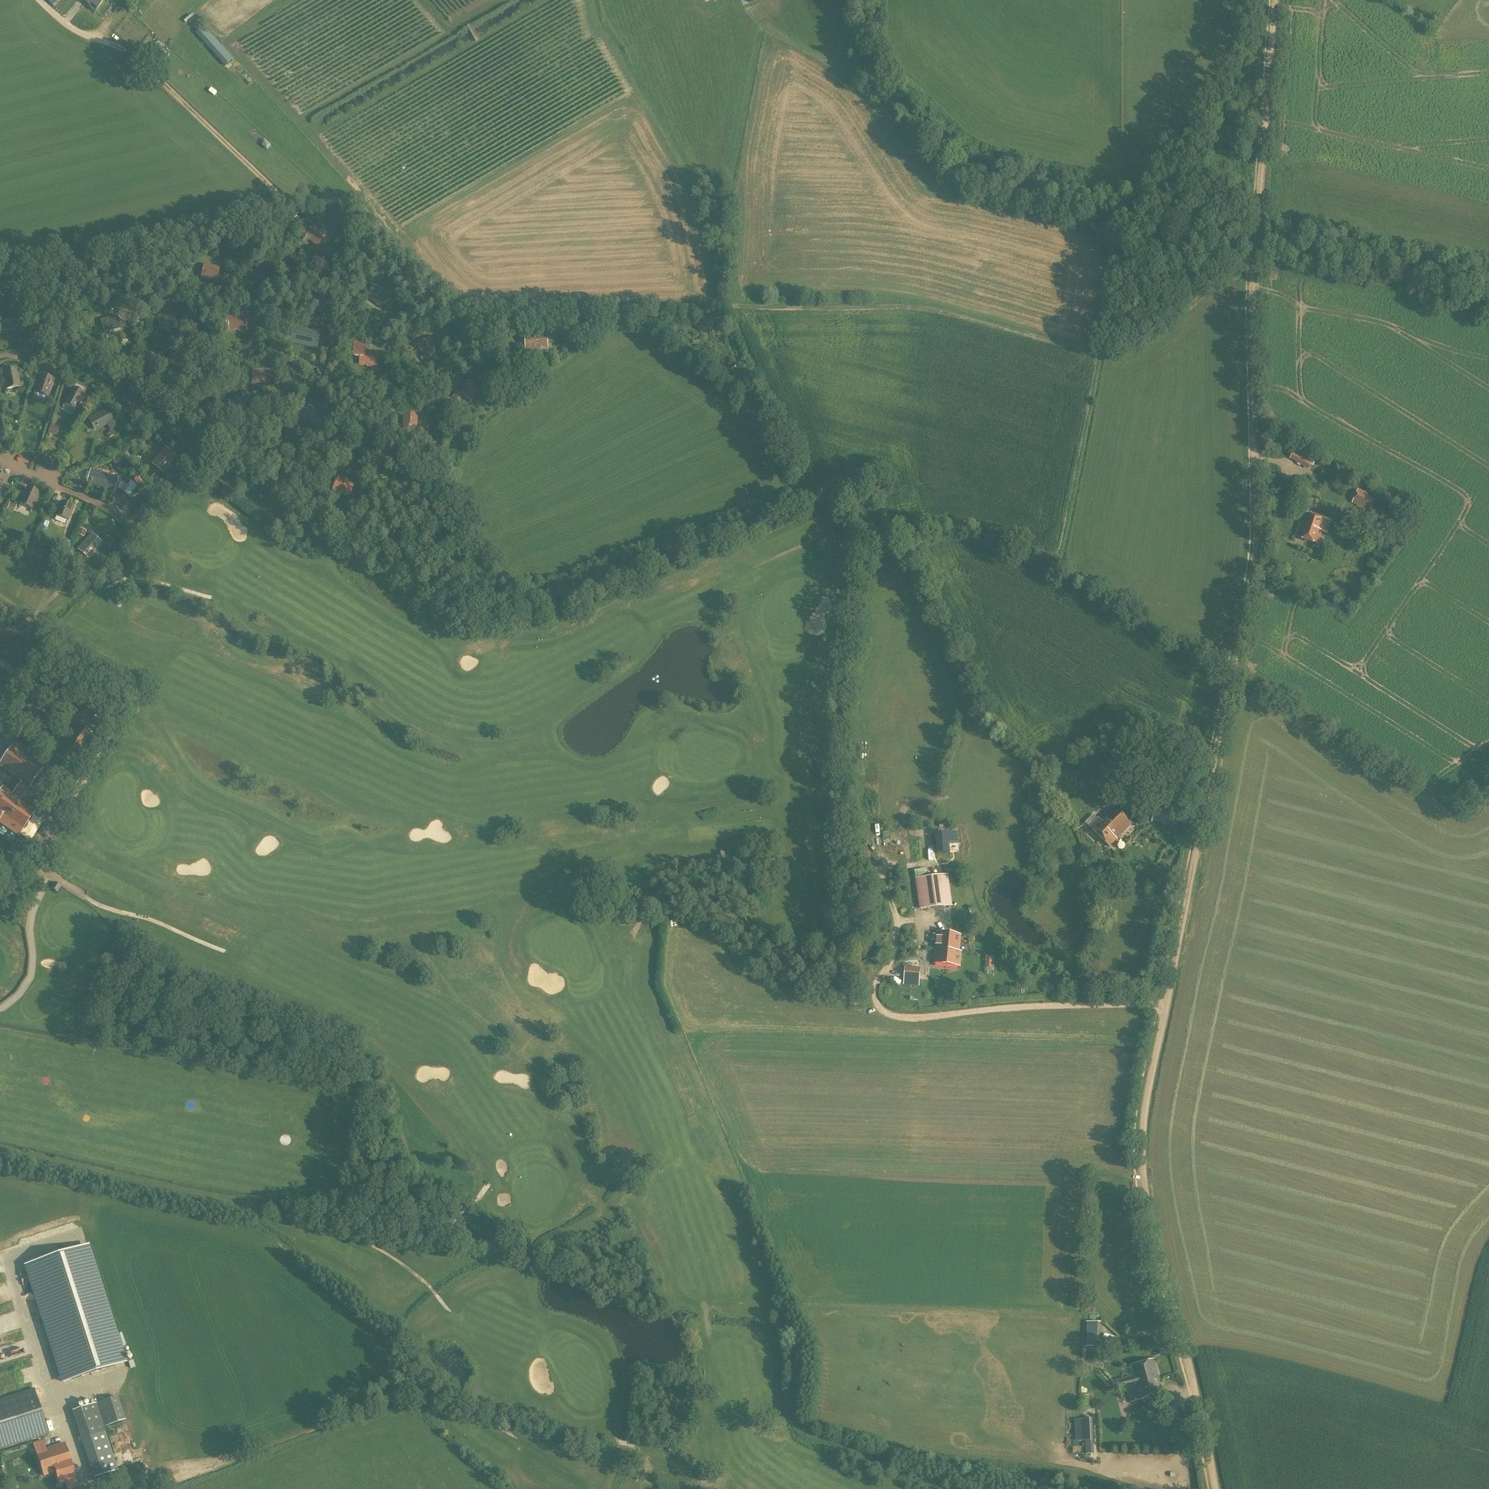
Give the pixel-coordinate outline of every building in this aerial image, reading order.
[(86,3),(96,11),(105,0),(89,0),(86,3)] [(203,26),(202,28),(195,34),(196,34),(225,66),(233,58),(204,26),(203,26)] [(314,225),(305,236),(316,247),(326,236),(314,225)] [(201,278),(216,281),(219,267),(203,265),(201,278)] [(0,281),(0,295),(12,292),(9,279),(0,281)] [(392,299),(386,295),(386,294),(375,287),(368,298),(387,309),(394,298),(393,298),(392,299)] [(19,313),(2,318),(5,330),(22,326),(19,313)] [(158,316),(159,329),(177,328),(176,315),(158,316)] [(101,320),(104,332),(120,328),(118,316),(101,320)] [(245,317),(228,317),(228,331),(246,331),(245,317)] [(291,342),(308,346),(309,341),(317,343),(320,330),(311,328),(311,331),(294,327),(291,342)] [(526,334),(526,349),(542,349),(541,334),(526,334)] [(353,357),(360,358),(360,365),(377,366),(378,353),(365,352),(366,342),(354,341),(353,357)] [(264,379),(269,379),(269,378),(275,379),(276,368),(269,368),(269,370),(252,370),(252,383),(264,383),(264,379)] [(3,371),(7,389),(20,386),(16,369),(3,371)] [(738,380),(744,384),(748,379),(743,374),(738,380)] [(35,392),(47,396),(53,379),(41,375),(35,392)] [(469,381),(462,391),(457,388),(452,397),(460,402),(463,396),(471,403),(480,389),(469,381)] [(84,394),(73,388),(64,403),(76,410),(84,394)] [(304,419),(318,430),(326,420),(313,408),(304,419)] [(107,409),(89,418),(95,431),(113,422),(107,409)] [(403,424),(418,426),(419,410),(404,409),(403,424)] [(50,424),(48,432),(57,434),(59,426),(50,424)] [(35,448),(26,445),(24,450),(33,454),(35,448)] [(165,448),(152,463),(163,472),(176,457),(165,448)] [(1290,459),(1309,469),(1314,460),(1295,449),(1290,459)] [(111,476),(91,470),(87,483),(107,490),(111,476)] [(333,490),(349,498),(355,485),(338,478),(333,490)] [(128,484),(124,490),(123,491),(130,496),(138,486),(131,481),(128,484)] [(27,487),(20,504),(32,509),(40,493),(27,487)] [(1376,497),(1358,489),(1352,503),(1370,511),(1376,497)] [(74,507),(62,502),(55,518),(67,523),(74,507)] [(1299,538),(1318,544),(1322,532),(1328,533),(1331,522),(1306,514),(1299,538)] [(91,535),(79,549),(88,557),(101,544),(91,535)] [(95,717),(103,722),(109,714),(100,709),(95,717)] [(66,741),(56,755),(66,763),(70,766),(70,765),(76,757),(88,765),(88,766),(92,760),(91,760),(78,750),(91,733),(85,729),(80,724),(67,742),(66,741)] [(12,794),(2,787),(0,790),(0,822),(18,835),(45,797),(30,786),(42,769),(11,747),(0,762),(0,765),(22,780),(12,794)] [(1112,807),(1100,820),(1099,819),(1090,827),(1109,846),(1130,825),(1112,807)] [(1138,819),(1146,822),(1149,814),(1141,810),(1138,819)] [(949,844),(958,844),(959,843),(958,831),(935,833),(937,853),(950,852),(949,844)] [(725,850),(717,851),(718,860),(726,859),(725,850)] [(947,875),(916,879),(920,909),(952,906),(947,875)] [(959,951),(961,935),(937,932),(934,962),(960,965),(961,952),(959,951)] [(986,970),(995,970),(994,955),(985,955),(986,970)] [(905,966),(903,984),(919,986),(921,968),(905,966)] [(87,1246),(26,1265),(63,1382),(124,1363),(87,1246)] [(1086,1346),(1099,1346),(1100,1322),(1087,1322),(1086,1346)] [(1131,1366),(1134,1376),(1135,1382),(1141,1380),(1142,1383),(1158,1378),(1154,1360),(1131,1366)] [(1122,1379),(1125,1389),(1127,1389),(1130,1402),(1162,1394),(1158,1378),(1142,1383),(1141,1380),(1135,1382),(1134,1376),(1122,1379)] [(1115,1392),(1125,1389),(1122,1379),(1112,1381),(1115,1392)] [(34,1388),(0,1398),(0,1449),(49,1434),(34,1388)] [(125,1420),(118,1396),(97,1402),(104,1427),(125,1420)] [(72,1411),(82,1439),(105,1431),(96,1403),(72,1411)] [(1089,1418),(1089,1416),(1084,1416),(1084,1418),(1077,1419),(1078,1441),(1093,1441),(1092,1418),(1089,1418)] [(121,1437),(110,1440),(115,1453),(125,1450),(121,1437)] [(676,1446),(670,1443),(667,1450),(673,1452),(676,1446)] [(44,1475),(55,1471),(58,1470),(56,1463),(69,1459),(64,1444),(37,1453),(44,1475)] [(58,1470),(55,1471),(60,1484),(76,1478),(69,1459),(56,1463),(58,1470)]
